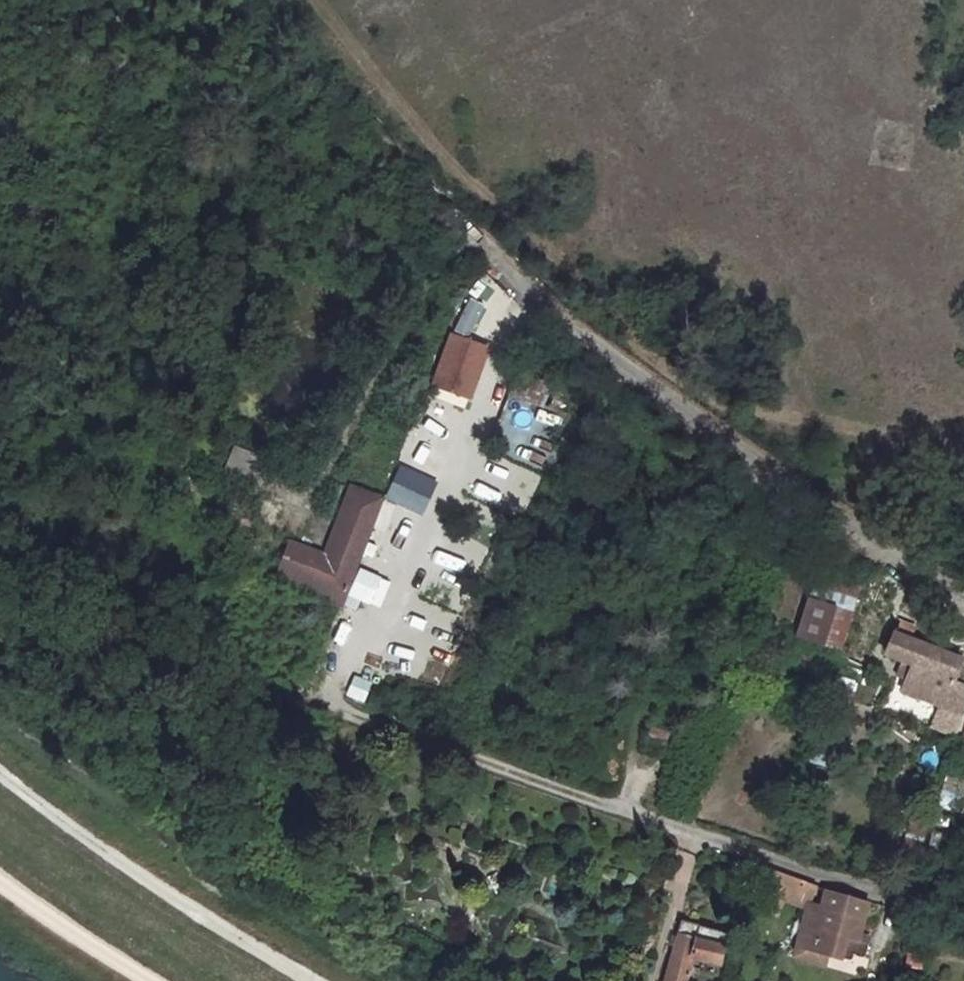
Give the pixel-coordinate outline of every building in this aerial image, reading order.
[(501,308),(507,297),(488,287),(482,299),(501,308)] [(481,305),(468,299),(453,330),(466,337),(481,305)] [(452,332),(450,336),(433,381),(469,394),(487,345),(452,332)] [(511,366),(497,403),(516,409),(520,399),(530,373),(511,366)] [(530,373),(520,399),(594,425),(607,391),(563,374),(560,384),(530,373)] [(258,458),(232,448),(222,472),(248,483),(258,458)] [(434,483),(399,467),(385,497),(420,513),(434,483)] [(322,554),(287,541),(273,579),(340,603),(378,498),(349,487),(331,535),(329,534),(322,554)] [(388,583),(359,570),(347,596),(377,609),(388,583)] [(811,584),(795,637),(842,651),(862,586),(831,576),(828,589),(811,584)] [(890,634),(881,657),(910,667),(901,690),(940,706),(934,722),(954,732),(963,709),(963,687),(953,683),(961,660),(890,634)] [(364,705),(373,683),(353,675),(344,697),(364,705)] [(951,742),(963,749),(963,718),(951,742)] [(805,882),(763,867),(757,887),(816,909),(810,926),(803,924),(798,940),(826,950),(850,958),(852,953),(863,957),(868,942),(857,938),(860,933),(872,901),(805,882)] [(723,939),(724,934),(678,922),(660,980),(689,980),(694,967),(721,973),(732,942),(723,939)] [(857,938),(868,942),(870,937),(860,933),(857,938)] [(798,940),(794,950),(823,960),(826,950),(798,940)] [(913,958),(908,957),(905,969),(920,973),(924,957),(913,954),(913,958)]
